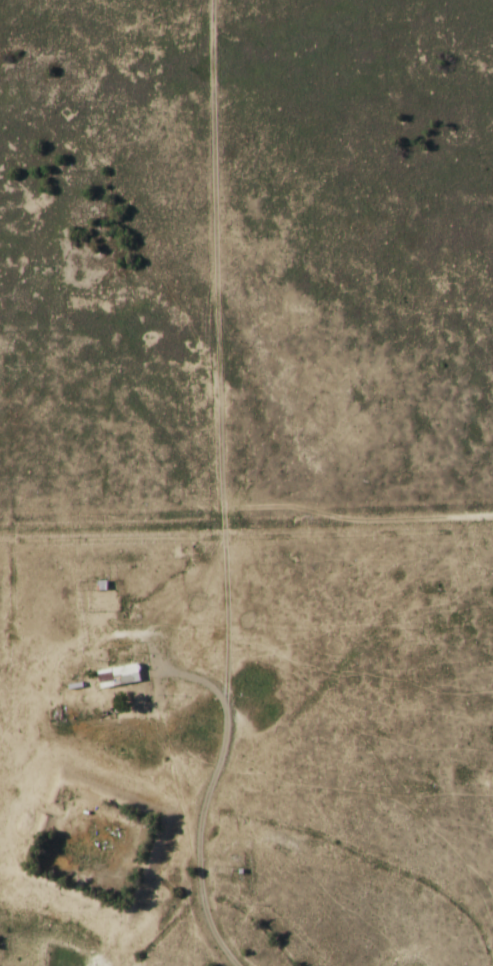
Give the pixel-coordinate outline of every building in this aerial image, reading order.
[(102,687),(142,680),(139,663),(99,669),(102,687)]
